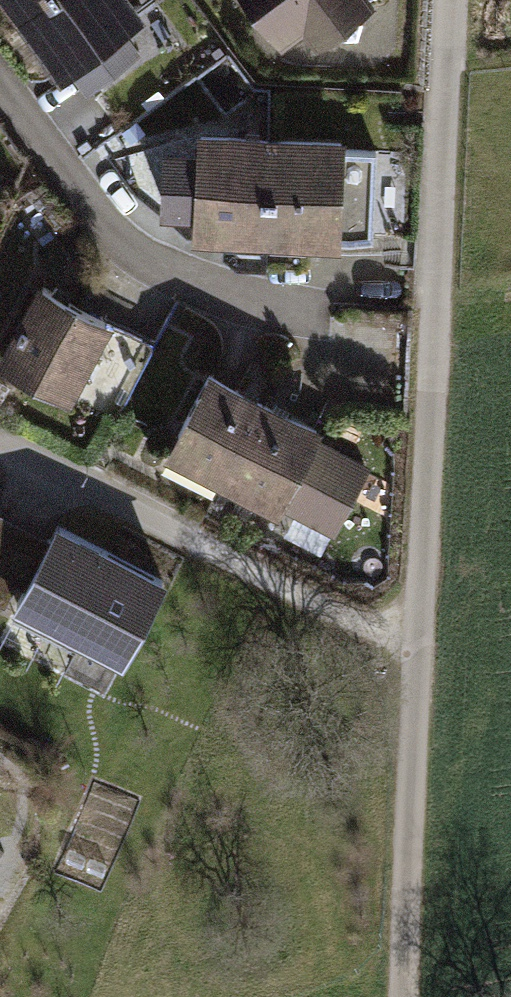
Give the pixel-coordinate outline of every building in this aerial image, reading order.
[(22,12),(38,0),(12,0),(22,12)] [(124,0),(38,0),(22,12),(64,69),(71,65),(88,88),(135,54),(117,30),(136,16),(124,0)] [(282,34),(304,18),(317,35),(323,31),(328,37),(357,38),(364,11),(359,4),(365,0),(257,0),(282,34)] [(265,267),(265,262),(271,139),(201,137),(197,227),(225,228),(225,255),(238,266),(265,267)] [(341,142),(271,139),(265,262),(305,263),(306,244),(337,245),(337,233),(373,235),(376,150),(341,149),(341,142)] [(156,345),(43,286),(24,322),(22,320),(16,332),(18,333),(3,361),(117,420),(156,345)] [(171,449),(224,476),(263,401),(209,374),(171,449)] [(317,428),(263,401),(224,476),(278,504),(280,499),(334,527),(365,465),(312,438),(317,428)] [(16,582),(7,598),(16,603),(48,543),(0,518),(0,574),(16,582)] [(162,580),(57,526),(48,543),(16,603),(121,658),(162,580)] [(4,604),(7,598),(16,582),(0,574),(0,602),(4,604)]
